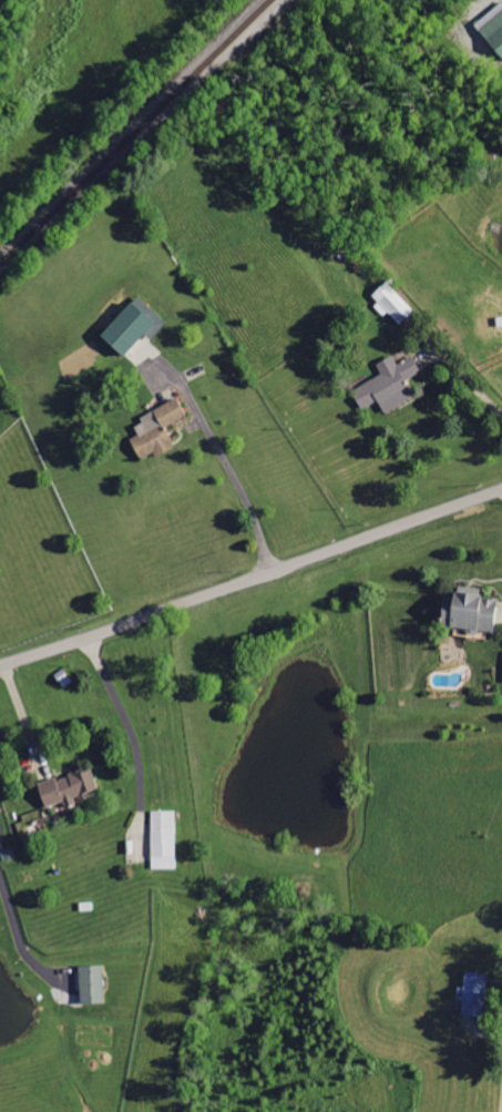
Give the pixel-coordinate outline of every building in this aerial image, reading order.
[(497,7),(501,13),(481,28),(501,55),(501,3),(497,7)] [(373,296),(403,323),(416,309),(386,281),(373,296)] [(102,334),(125,355),(158,320),(136,298),(102,334)] [(387,413),(417,397),(408,379),(423,371),(414,355),(399,363),(394,355),(378,363),(383,374),(353,389),(364,409),(380,400),(387,413)] [(143,459),(156,452),(158,457),(178,446),(167,426),(189,414),(180,398),(135,422),(141,435),(133,440),(143,459)] [(495,633),(499,598),(482,596),(483,588),(459,585),(457,596),(446,594),(442,626),(495,633)] [(99,789),(92,767),(40,784),(47,807),(66,801),(68,807),(77,804),(75,797),(99,789)] [(176,810),(152,811),(153,869),(178,868),(176,810)] [(83,1004),(106,1003),(105,965),(82,966),(83,1004)] [(489,974),(467,971),(462,1015),(485,1017),(489,974)]
